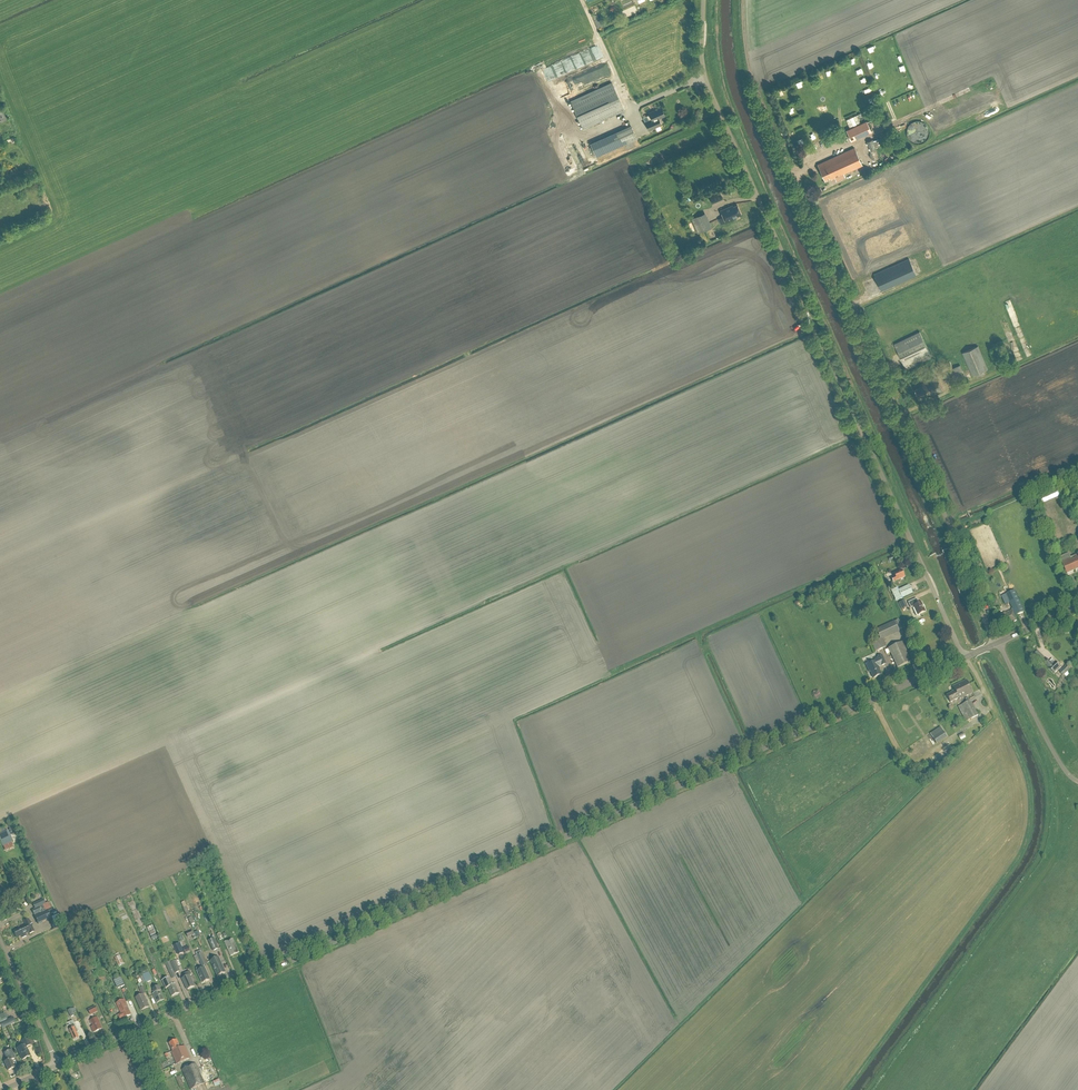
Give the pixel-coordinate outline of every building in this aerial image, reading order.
[(606,68),(551,91),(556,101),(611,79),(606,68)] [(571,101),(583,128),(624,110),(612,83),(571,101)] [(645,122),(649,130),(661,124),(659,118),(665,115),(661,107),(649,113),(652,119),(645,122)] [(846,120),(849,128),(860,123),(857,115),(846,120)] [(845,129),(851,141),(871,132),(866,120),(864,116),(860,118),(862,122),(845,129)] [(872,120),(875,127),(880,125),(877,118),(872,120)] [(929,130),(927,127),(925,124),(922,122),(919,121),(915,121),(912,122),(909,124),(907,127),(906,131),(907,134),(908,137),(910,140),(913,142),(916,143),(920,143),(923,142),(926,140),(928,137),(929,133),(929,130)] [(591,145),(596,156),(637,138),(632,127),(591,145)] [(867,142),(871,151),(877,148),(873,140),(867,142)] [(818,164),(826,181),(831,179),(832,180),(863,166),(855,148),(818,164)] [(708,196),(711,204),(722,199),(719,192),(708,196)] [(720,210),(726,222),(736,218),(735,217),(741,214),(737,204),(731,207),(731,206),(720,210)] [(691,218),(697,233),(710,228),(704,213),(691,218)] [(916,274),(909,257),(873,273),(880,290),(916,274)] [(920,330),(894,343),(906,368),(932,356),(920,330)] [(962,352),(971,375),(988,368),(978,345),(962,352)] [(938,373),(950,368),(956,382),(966,378),(960,364),(958,365),(955,357),(935,366),(938,373)] [(919,383),(920,386),(915,388),(919,398),(926,395),(927,397),(944,389),(937,375),(919,383)] [(870,518),(875,516),(870,507),(865,509),(870,518)] [(1063,566),(1067,575),(1077,570),(1077,555),(1071,558),(1069,555),(1057,560),(1060,567),(1063,566)] [(891,579),(893,583),(904,578),(901,571),(893,575),(894,578),(891,579)] [(897,590),(901,599),(912,594),(908,585),(897,590)] [(993,622),(996,630),(1001,627),(1002,628),(1016,622),(1015,618),(1023,614),(1014,592),(1001,597),(1004,605),(1009,603),(1012,610),(1002,615),(1003,617),(998,619),(998,620),(993,622)] [(912,607),(916,616),(925,612),(924,609),(924,608),(923,606),(922,606),(921,603),(918,604),(916,599),(908,602),(910,608),(912,607)] [(908,607),(906,600),(899,603),(902,609),(908,607)] [(885,647),(882,639),(903,629),(898,620),(875,630),(880,639),(871,643),(875,652),(885,647)] [(888,649),(896,668),(910,662),(902,643),(888,649)] [(1045,659),(1038,651),(1033,656),(1040,663),(1045,659)] [(870,672),(873,678),(881,675),(879,669),(878,670),(877,667),(881,666),(885,664),(882,655),(876,657),(877,658),(873,660),(874,662),(869,664),(869,662),(865,664),(869,672),(870,672)] [(1049,668),(1054,674),(1061,667),(1056,662),(1052,659),(1050,661),(1047,659),(1043,662),(1049,668)] [(1059,672),(1062,676),(1068,671),(1064,667),(1059,672)] [(946,696),(949,702),(957,698),(958,700),(972,694),(965,680),(951,687),(953,691),(950,692),(951,693),(946,696)] [(965,722),(978,716),(977,714),(973,705),(971,701),(958,707),(965,722)] [(975,727),(978,733),(983,731),(980,724),(975,727)] [(947,738),(940,727),(930,733),(933,738),(936,744),(939,742),(947,738)] [(0,835),(0,842),(2,847),(13,843),(8,832),(0,835)] [(49,919),(53,929),(54,929),(62,925),(57,914),(55,915),(51,908),(48,902),(45,904),(43,899),(32,904),(35,910),(33,910),(35,916),(34,916),(38,924),(49,919)] [(17,938),(21,936),(22,938),(26,936),(25,934),(28,933),(29,934),(33,932),(28,919),(23,921),(25,925),(13,930),(17,938)] [(209,940),(213,951),(219,949),(214,938),(209,940)] [(241,954),(233,938),(227,941),(226,938),(223,939),(224,942),(232,958),(241,954)] [(200,961),(203,967),(207,965),(202,953),(197,956),(199,961),(200,961)] [(114,958),(118,967),(123,964),(120,955),(114,958)] [(210,961),(217,976),(225,973),(219,958),(210,961)] [(171,962),(176,973),(180,971),(175,960),(171,962)] [(167,967),(172,979),(176,977),(171,965),(167,967)] [(196,969),(202,983),(210,980),(205,968),(202,969),(200,967),(196,969)] [(141,975),(145,983),(152,980),(148,972),(141,975)] [(182,979),(187,990),(194,986),(190,976),(182,979)] [(168,988),(172,996),(179,993),(175,984),(172,986),(169,978),(162,981),(166,989),(168,988)] [(136,998),(142,1010),(149,1007),(143,995),(146,993),(142,984),(138,985),(142,995),(136,998)] [(152,994),(157,1003),(164,1000),(160,991),(162,991),(160,986),(153,989),(155,993),(152,994)] [(119,1015),(120,1019),(124,1017),(124,1018),(131,1015),(127,1006),(128,1006),(125,999),(119,1002),(121,1008),(120,1009),(122,1013),(119,1015)] [(87,1010),(90,1016),(98,1011),(95,1006),(87,1010)] [(1,1009),(0,1009),(0,1024),(2,1029),(16,1023),(13,1017),(6,1020),(1,1009)] [(92,1028),(94,1032),(101,1029),(96,1018),(90,1021),(93,1027),(92,1028)] [(70,1030),(75,1040),(79,1038),(77,1033),(78,1032),(75,1026),(73,1021),(66,1024),(67,1027),(69,1026),(70,1029),(71,1028),(72,1029),(70,1030)] [(34,1035),(21,1041),(23,1046),(17,1049),(22,1060),(30,1056),(26,1047),(37,1042),(34,1035)] [(171,1053),(177,1065),(191,1059),(185,1047),(182,1048),(179,1041),(174,1043),(173,1042),(171,1043),(172,1044),(171,1044),(174,1052),(171,1053)] [(15,1059),(11,1050),(5,1053),(8,1060),(4,1062),(8,1071),(15,1068),(11,1060),(15,1059)] [(191,1089),(194,1089),(204,1085),(196,1066),(183,1072),(191,1089)] [(184,1087),(180,1078),(178,1079),(177,1076),(176,1077),(180,1088),(184,1087)]
